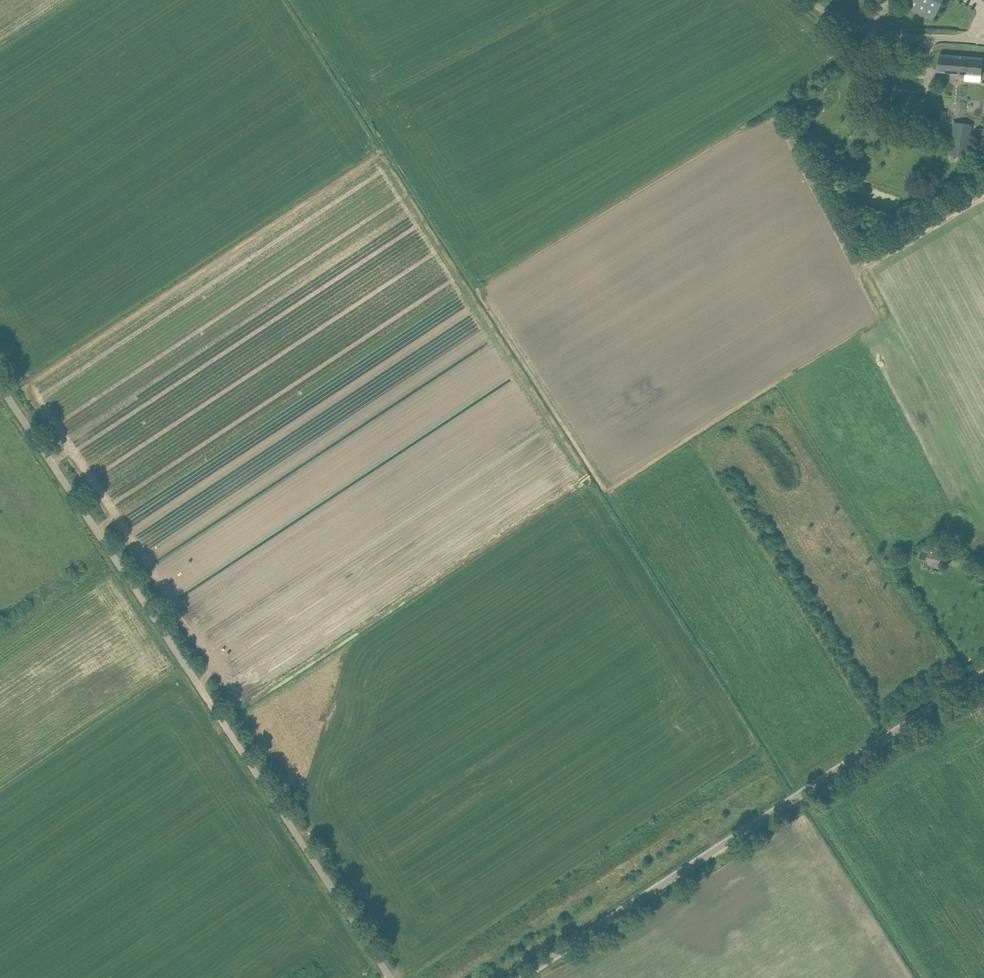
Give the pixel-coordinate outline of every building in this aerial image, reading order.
[(906,7),(933,20),(943,0),(910,0),(906,7)] [(983,58),(939,54),(938,71),(982,75),(983,58)] [(968,156),(972,123),(954,121),(949,154),(968,156)] [(921,547),(918,559),(938,563),(942,544),(931,541),(929,548),(921,547)]
